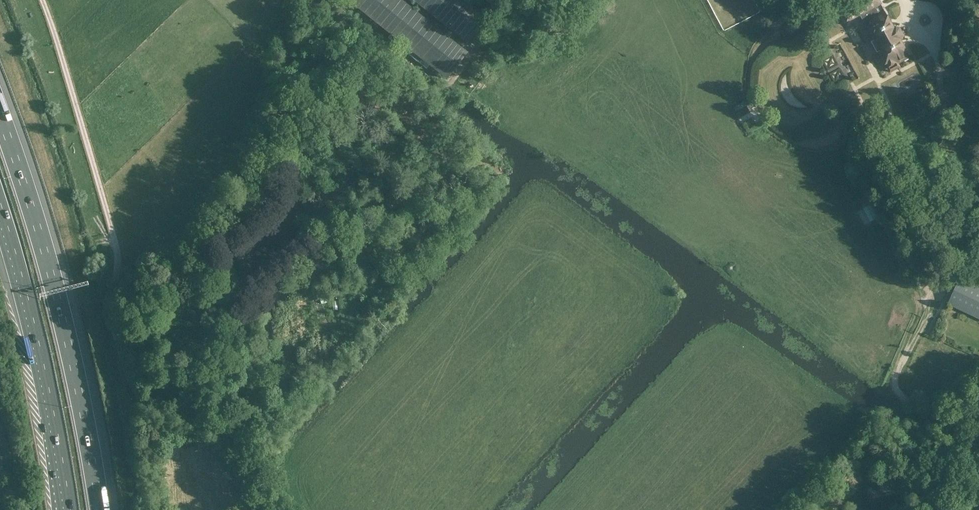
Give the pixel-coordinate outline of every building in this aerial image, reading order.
[(466,53),(399,0),(349,0),(348,1),(445,79),(466,53)] [(485,18),(462,0),(412,0),(466,43),(485,18)] [(842,13),(847,22),(860,15),(867,27),(866,28),(872,38),(889,68),(910,57),(901,40),(903,39),(904,35),(900,29),(897,28),(895,29),(885,12),(880,15),(875,6),(881,4),(879,0),(865,0),(842,13)] [(863,209),(869,220),(878,214),(872,204),(863,209)] [(948,303),(978,318),(978,284),(960,275),(948,303)]
